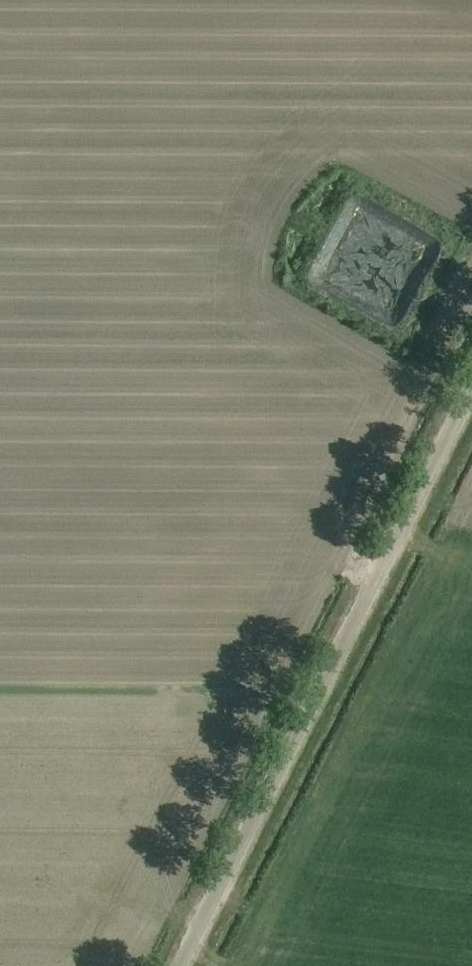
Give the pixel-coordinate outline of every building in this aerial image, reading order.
[(305,247),(288,278),(351,312),(365,286),(367,287),(372,277),(360,270),(356,278),(341,270),(348,256),(333,248),(327,259),(305,247)]
